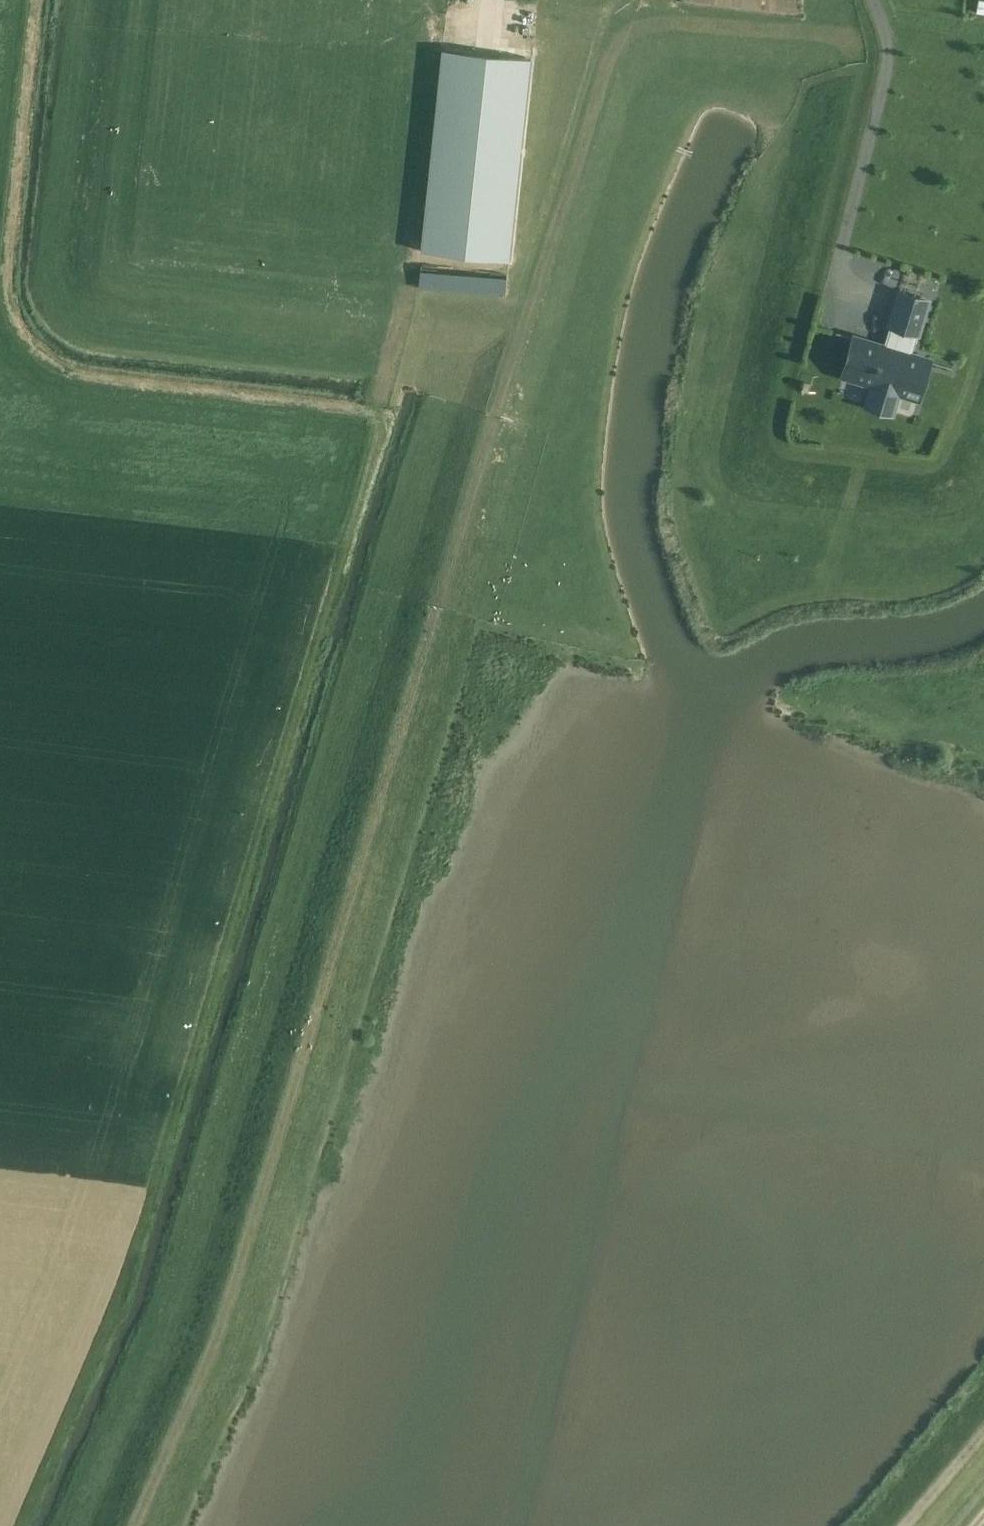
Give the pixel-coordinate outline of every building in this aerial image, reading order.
[(444,49),(423,250),(509,259),(530,58),(444,49)] [(855,338),(843,376),(876,386),(872,398),(892,404),(896,392),(918,398),(929,360),(909,354),(926,301),(901,293),(886,344),(897,348),(892,363),(882,359),(886,347),(885,347),(855,338)]
